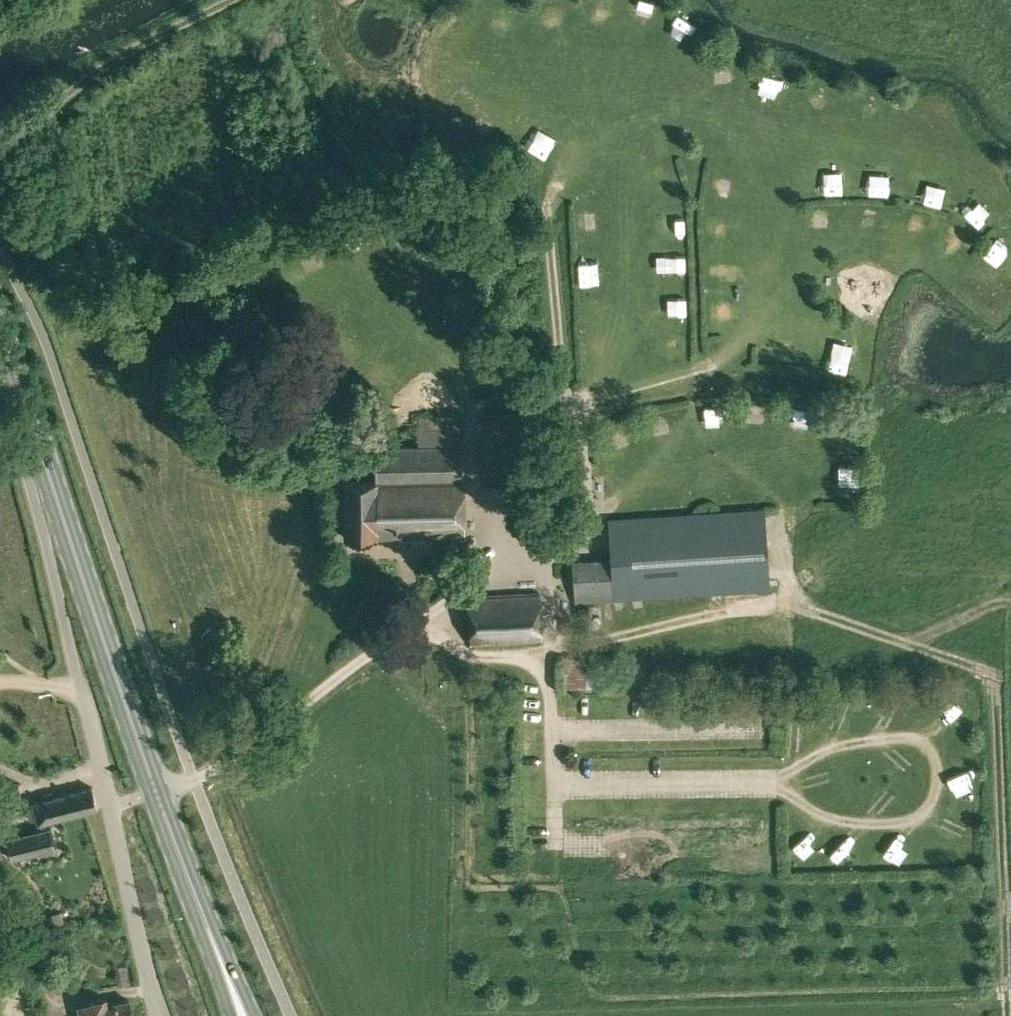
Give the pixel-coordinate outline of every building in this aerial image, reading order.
[(644,12),(663,11),(663,0),(643,0),(644,12)] [(761,85),(780,90),(786,70),(766,65),(761,85)] [(555,162),(563,145),(546,137),(538,154),(555,162)] [(893,191),(893,169),(876,168),(876,191),(893,191)] [(928,171),(927,194),(943,194),(944,171),(928,171)] [(690,232),(689,208),(677,208),(676,198),(689,197),(687,174),(668,175),(671,233),(690,232)] [(971,205),(979,220),(995,212),(987,197),(971,205)] [(912,201),(910,223),(928,225),(931,203),(912,201)] [(986,245),(1000,258),(1010,247),(1010,243),(1000,232),(986,245)] [(607,270),(588,269),(588,288),(606,288),(607,270)] [(855,345),(833,345),(832,362),(854,362),(855,345)] [(596,355),(597,367),(613,365),(612,354),(596,355)] [(751,423),(772,424),(772,401),(751,400),(751,423)] [(712,403),(713,428),(734,427),(733,403),(712,403)] [(478,412),(479,481),(541,480),(540,413),(478,412)] [(793,433),(809,434),(809,414),(793,414),(793,433)] [(342,482),(344,536),(464,533),(462,477),(463,477),(462,444),(461,444),(460,416),(419,417),(420,446),(375,446),(376,479),(342,482)] [(865,481),(864,463),(843,464),(844,483),(865,481)] [(582,582),(576,582),(577,601),(766,587),(760,509),(719,512),(610,518),(612,558),(580,560),(582,582)] [(467,595),(470,644),(542,639),(539,590),(467,595)] [(563,686),(578,687),(579,655),(564,656),(563,686)] [(579,655),(578,687),(591,687),(592,656),(579,655)] [(943,715),(952,727),(969,715),(960,703),(943,715)] [(7,836),(12,857),(55,846),(50,826),(47,826),(46,820),(96,807),(91,787),(33,802),(38,822),(39,822),(41,828),(7,836)] [(128,998),(106,1002),(105,998),(79,1004),(81,1015),(132,1015),(128,998)]
